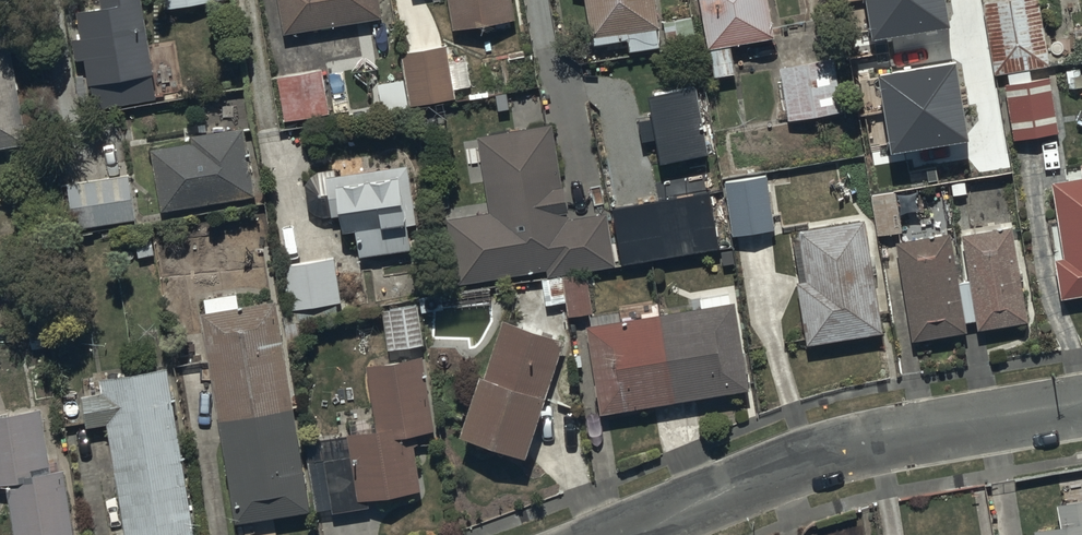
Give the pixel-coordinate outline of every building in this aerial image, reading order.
[(142,0),(112,0),(85,5),(87,17),(76,19),(80,42),(72,44),(76,67),(84,66),(86,80),(73,82),(78,107),(94,104),(96,113),(156,103),(152,78),(154,78),(142,0)] [(166,16),(214,10),(213,0),(164,0),(166,16)] [(282,38),(384,23),(380,0),(276,0),(282,38)] [(513,0),(448,0),(455,38),(517,27),(513,0)] [(654,0),(586,0),(592,44),(594,44),(596,51),(630,46),(631,57),(662,52),(654,0)] [(715,83),(737,79),(732,52),(777,43),(769,0),(699,0),(715,83)] [(945,0),(866,0),(873,40),(949,27),(945,0)] [(1030,72),(1050,69),(1038,0),(1021,0),(977,8),(990,79),(1005,76),(1030,72)] [(27,147),(5,18),(0,18),(0,151),(27,147)] [(401,57),(406,91),(383,95),(386,116),(455,106),(453,93),(472,91),(468,65),(449,67),(446,50),(401,57)] [(955,63),(878,76),(892,154),(969,141),(955,63)] [(835,66),(783,73),(790,124),(843,117),(835,66)] [(322,70),(279,75),(284,118),(327,113),(322,70)] [(1030,72),(1005,76),(1007,87),(1004,87),(1015,144),(1057,137),(1047,81),(1044,81),(1032,84),(1030,72)] [(657,101),(649,102),(661,172),(709,164),(697,92),(695,93),(694,86),(655,93),(657,101)] [(548,278),(548,283),(616,273),(609,217),(568,223),(567,218),(569,218),(565,193),(564,193),(555,132),(479,143),(489,216),(446,222),(455,290),(548,278)] [(257,201),(244,134),(192,144),(193,147),(152,155),(164,219),(257,201)] [(1068,170),(1071,185),(1052,188),(1058,226),(1047,227),(1060,306),(1081,303),(1081,168),(1068,170)] [(408,171),(327,181),(332,221),(343,220),(344,241),(358,239),(361,260),(411,254),(408,234),(415,233),(408,171)] [(135,224),(128,177),(57,188),(64,235),(135,224)] [(768,181),(727,186),(733,239),(774,234),(768,181)] [(623,268),(720,252),(711,197),(708,198),(706,186),(691,188),(694,202),(615,215),(623,268)] [(898,194),(872,197),(876,238),(902,235),(898,194)] [(883,339),(866,225),(800,235),(808,288),(801,289),(810,350),(883,339)] [(961,286),(967,326),(975,325),(976,335),(1029,327),(1016,234),(964,241),(970,285),(961,286)] [(967,326),(961,286),(954,240),(898,248),(912,346),(969,338),(967,326)] [(335,262),(282,272),(291,317),(343,307),(335,262)] [(588,278),(564,282),(569,321),(594,317),(588,278)] [(311,517),(277,306),(239,313),(237,299),(204,304),(207,319),(203,320),(237,529),(311,517)] [(593,330),(588,331),(601,420),(749,399),(736,308),(731,309),(730,300),(701,304),(702,312),(621,324),(619,316),(591,320),(593,330)] [(424,349),(417,308),(387,313),(393,354),(424,349)] [(564,349),(505,329),(486,384),(483,383),(461,447),(528,470),(550,406),(545,404),(564,349)] [(349,438),(350,440),(307,448),(320,520),(370,511),(369,505),(423,496),(413,440),(436,435),(423,363),(367,373),(378,433),(349,438)] [(167,375),(101,387),(103,399),(84,403),(89,434),(105,431),(123,534),(195,534),(167,375)] [(0,421),(0,488),(6,487),(12,534),(74,534),(67,475),(53,477),(45,415),(0,421)] [(1055,496),(1059,517),(1032,521),(1034,534),(1081,534),(1081,492),(1055,496)]
